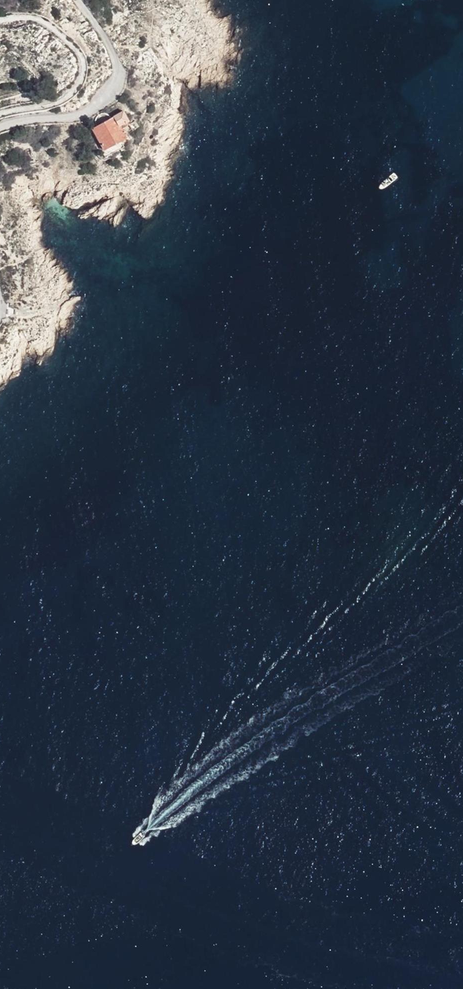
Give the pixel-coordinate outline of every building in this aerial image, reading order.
[(127,138),(120,128),(130,123),(124,111),(113,117),(104,122),(93,129),(104,150),(127,138)]
